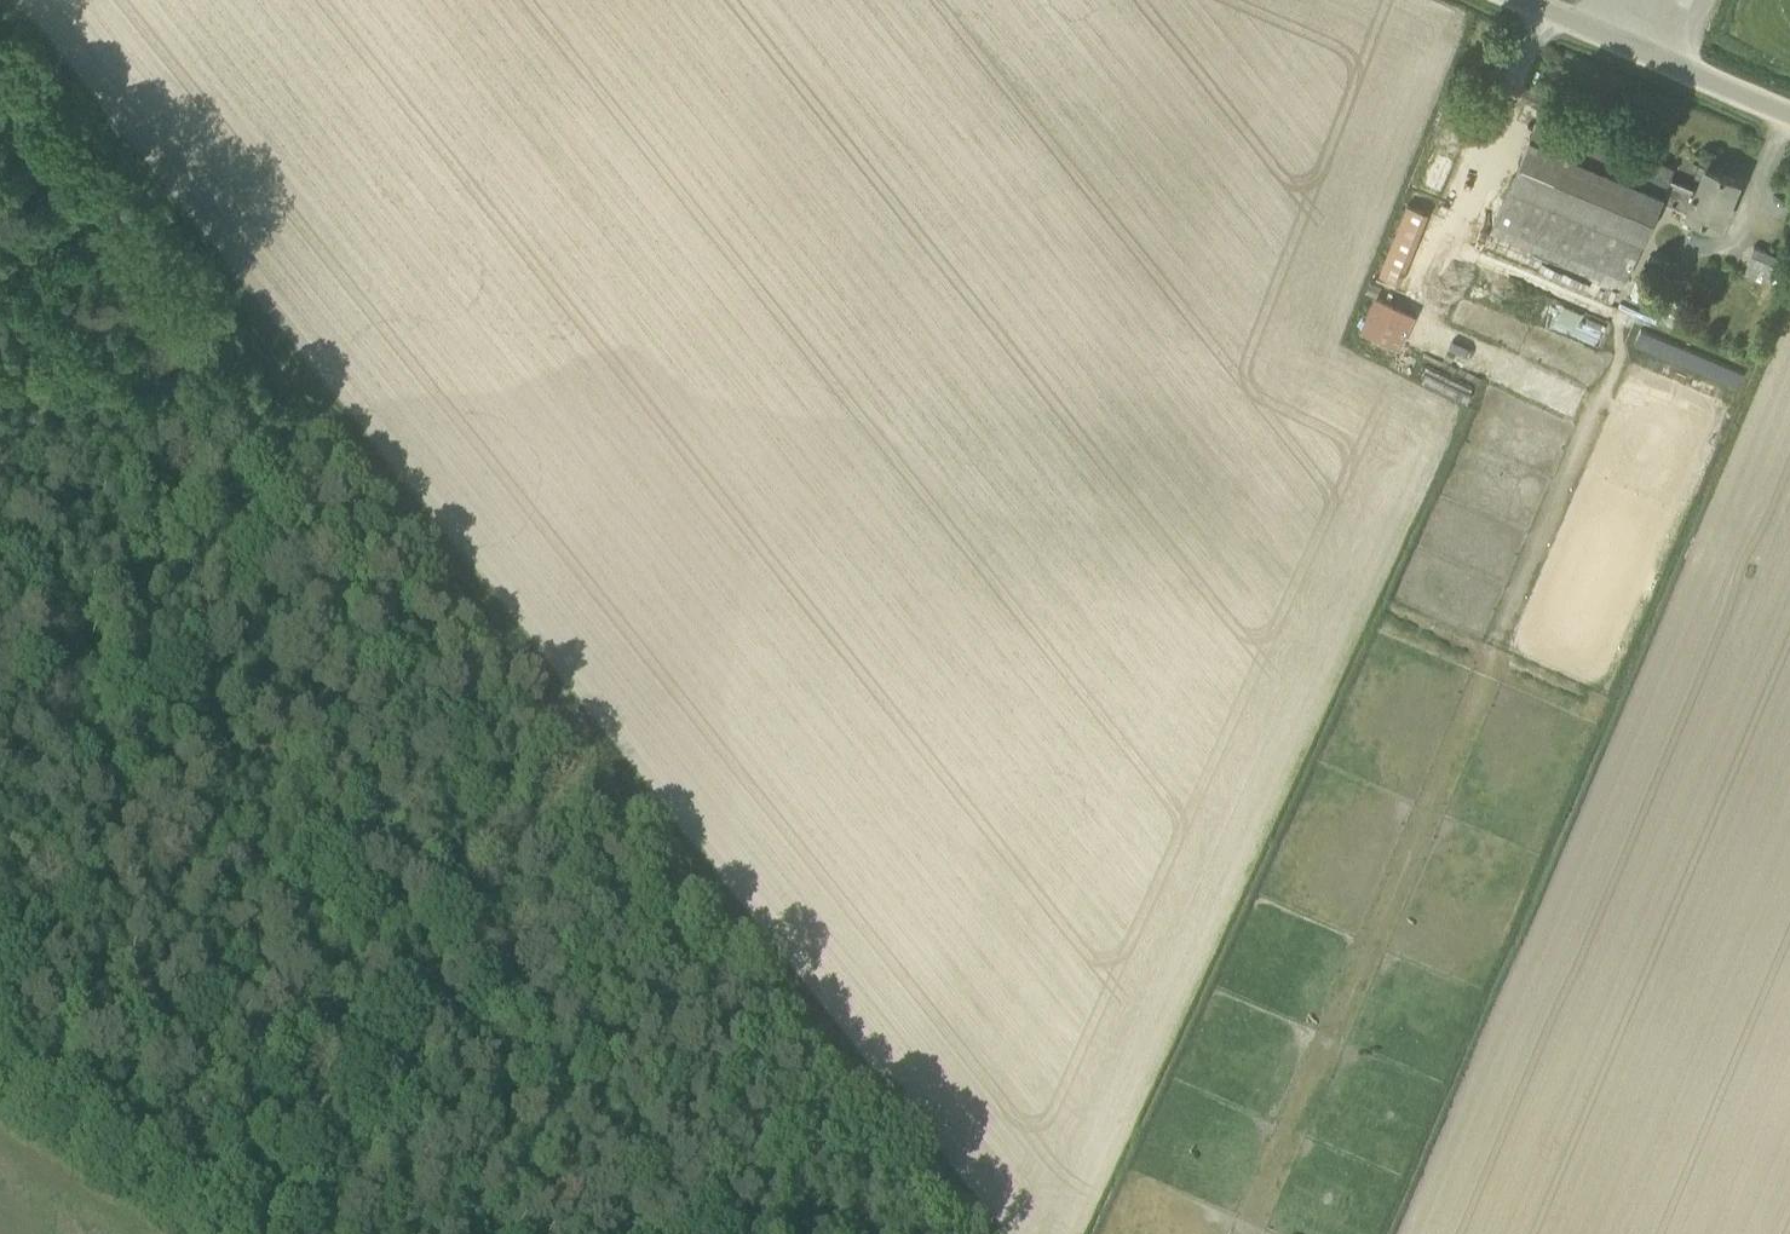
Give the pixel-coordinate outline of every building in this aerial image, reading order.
[(1621,287),(1625,276),(1660,198),(1718,224),(1739,179),(1706,165),(1697,188),(1670,177),(1674,167),(1541,110),(1489,231),(1621,287)] [(1412,187),(1439,197),(1465,133),(1439,122),(1412,187)]
